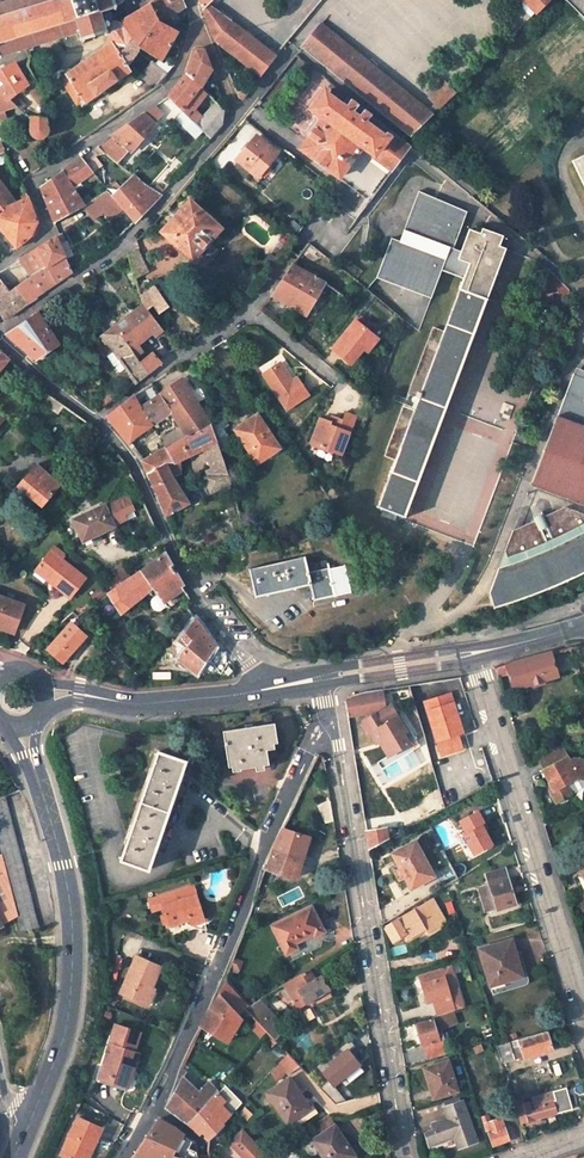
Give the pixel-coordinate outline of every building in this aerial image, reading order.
[(110,23),(112,20),(113,17),(112,13),(109,10),(117,7),(117,5),(122,3),(124,0),(7,0),(0,2),(0,57),(64,37),(79,32),(82,40),(84,39),(104,33),(113,31),(110,23)] [(161,61),(178,31),(164,23),(164,20),(186,6),(184,0),(157,0),(131,16),(147,40),(141,48),(161,61)] [(211,0),(198,0),(202,9),(206,4),(211,0)] [(535,12),(524,0),(514,0),(531,17),(535,12)] [(535,12),(547,0),(524,0),(535,12)] [(583,20),(583,0),(564,0),(583,20)] [(274,57),(231,22),(206,4),(202,9),(215,40),(259,76),(274,57)] [(112,24),(110,23),(113,31),(104,33),(112,42),(128,66),(141,48),(147,40),(131,16),(124,20),(122,23),(115,22),(112,24)] [(302,47),(359,94),(373,76),(391,91),(395,85),(321,25),(302,47)] [(64,37),(68,48),(85,43),(84,39),(82,40),(79,32),(64,37)] [(60,78),(77,105),(84,101),(85,103),(131,71),(128,66),(112,42),(60,78)] [(211,71),(202,49),(194,50),(186,73),(200,87),(201,88),(211,71)] [(29,85),(15,63),(0,72),(0,90),(8,99),(15,94),(29,85)] [(142,77),(156,88),(168,74),(153,63),(142,77)] [(188,103),(200,87),(186,73),(168,96),(182,110),(193,122),(210,138),(216,132),(201,116),(188,103)] [(410,135),(432,114),(427,110),(395,85),(391,91),(373,76),(359,94),(410,135)] [(439,107),(454,92),(444,83),(429,98),(434,103),(439,107)] [(38,86),(30,91),(36,101),(44,96),(38,86)] [(242,86),(237,93),(239,98),(241,100),(248,91),(242,86)] [(16,107),(8,99),(0,90),(0,112),(5,110),(16,107)] [(410,146),(348,97),(341,105),(325,92),(312,109),(324,118),(306,142),(300,149),(338,178),(368,201),(402,156),(405,159),(414,149),(410,146)] [(8,99),(16,107),(21,111),(26,105),(15,94),(8,99)] [(215,101),(201,116),(216,132),(223,125),(224,110),(215,101)] [(165,110),(158,103),(131,122),(110,136),(97,147),(106,154),(118,163),(165,110)] [(432,114),(439,107),(434,103),(427,110),(432,114)] [(182,110),(176,116),(187,127),(193,122),(182,110)] [(29,132),(31,136),(35,139),(39,140),(44,139),(48,135),(50,132),(50,128),(47,118),(30,117),(29,132)] [(256,136),(237,159),(258,177),(277,154),(256,136)] [(95,156),(106,154),(97,147),(95,149),(93,151),(93,152),(93,154),(95,156)] [(572,161),(583,186),(583,155),(572,161)] [(96,176),(103,168),(103,166),(95,156),(86,163),(93,172),(96,176)] [(54,223),(84,206),(81,199),(73,187),(93,172),(86,163),(81,157),(41,186),(54,223)] [(120,189),(113,196),(114,198),(135,222),(160,194),(146,186),(133,175),(120,189)] [(22,197),(22,199),(17,202),(0,179),(0,227),(17,248),(31,237),(37,221),(30,200),(26,194),(22,197)] [(112,182),(106,188),(108,190),(113,196),(120,189),(112,182)] [(97,209),(114,198),(113,196),(108,190),(92,200),(91,201),(97,209)] [(88,195),(81,199),(84,206),(91,201),(92,200),(88,195)] [(405,517),(506,248),(499,245),(503,236),(482,228),(481,233),(469,229),(461,250),(450,247),(463,211),(419,196),(405,237),(421,241),(416,255),(401,250),(388,246),(377,279),(432,297),(442,270),(448,255),(458,259),(470,263),(464,277),(445,331),(433,328),(385,455),(396,459),(378,507),(405,517)] [(190,202),(162,232),(193,259),(220,229),(190,202)] [(302,227),(295,221),(287,231),(294,237),(302,227)] [(277,241),(285,249),(293,238),(285,231),(277,241)] [(56,236),(19,258),(30,276),(65,256),(56,236)] [(421,241),(405,237),(401,250),(416,255),(421,241)] [(282,253),(272,245),(267,252),(276,260),(282,253)] [(148,271),(137,250),(128,255),(133,273),(134,278),(148,271)] [(127,275),(133,273),(128,255),(123,258),(127,275)] [(470,263),(458,259),(448,255),(442,270),(464,277),(470,263)] [(36,297),(72,272),(65,256),(30,276),(16,286),(28,304),(35,299),(36,297)] [(271,295),(306,316),(325,282),(291,264),(271,295)] [(11,292),(10,290),(0,278),(0,300),(11,292)] [(28,304),(16,286),(10,290),(11,292),(0,300),(0,320),(4,318),(5,320),(28,304)] [(147,310),(153,306),(163,319),(171,313),(167,308),(169,307),(156,288),(139,295),(141,303),(142,304),(147,310)] [(249,294),(243,290),(237,297),(243,302),(249,294)] [(126,342),(132,350),(132,349),(138,345),(153,333),(156,338),(163,332),(147,310),(142,304),(100,338),(105,344),(109,341),(115,348),(116,348),(117,349),(126,342)] [(35,360),(58,345),(36,314),(5,334),(35,360)] [(356,322),(333,350),(351,365),(365,349),(375,337),(356,322)] [(365,349),(368,352),(379,340),(375,337),(365,349)] [(135,383),(160,363),(148,351),(139,359),(138,357),(132,349),(132,350),(126,342),(117,349),(116,348),(115,348),(116,349),(113,352),(135,383)] [(61,350),(58,345),(35,360),(39,364),(61,350)] [(138,357),(143,352),(138,345),(132,349),(138,357)] [(10,359),(0,351),(0,371),(10,359)] [(280,364),(264,375),(286,410),(307,396),(295,378),(291,381),(280,364)] [(583,432),(583,370),(580,368),(558,422),(583,432)] [(193,435),(210,425),(181,379),(160,394),(171,412),(180,427),(185,436),(186,436),(193,435)] [(140,407),(134,396),(108,417),(126,442),(152,423),(153,424),(171,412),(160,394),(140,407)] [(320,419),(312,442),(341,453),(355,417),(346,414),(343,421),(339,430),(331,427),(332,424),(320,419)] [(257,416),(235,430),(257,463),(279,449),(257,416)] [(334,417),(332,424),(331,427),(339,430),(343,421),(334,417)] [(220,452),(232,444),(222,429),(225,427),(220,419),(210,425),(217,443),(220,452)] [(534,482),(583,502),(583,432),(558,422),(534,482)] [(200,453),(217,443),(210,425),(193,435),(186,436),(185,436),(166,448),(174,465),(200,453)] [(180,427),(161,439),(165,447),(166,448),(185,436),(180,427)] [(200,453),(209,472),(224,465),(220,452),(217,443),(200,453)] [(165,447),(158,451),(165,464),(167,462),(174,465),(166,448),(165,447)] [(158,451),(142,461),(148,474),(165,464),(158,451)] [(166,517),(191,504),(173,477),(167,462),(165,464),(148,474),(166,517)] [(61,486),(36,465),(18,487),(42,507),(61,486)] [(224,465),(209,472),(211,476),(206,479),(212,493),(231,484),(224,465)] [(133,511),(127,498),(105,508),(104,506),(73,520),(83,542),(114,528),(113,527),(125,521),(123,516),(133,511)] [(567,506),(544,516),(547,523),(539,527),(536,519),(514,529),(505,549),(510,563),(498,567),(489,590),(492,602),(552,582),(583,567),(583,513),(567,506)] [(544,516),(536,519),(539,527),(547,523),(544,516)] [(71,598),(86,578),(62,560),(67,554),(56,545),(36,571),(48,581),(51,576),(58,581),(54,586),(71,598)] [(109,595),(121,614),(149,592),(154,596),(158,593),(162,600),(182,586),(164,554),(132,577),(123,584),(109,595)] [(351,592),(345,563),(328,567),(328,565),(318,567),(319,571),(308,574),(305,558),(249,571),(255,597),(310,584),(313,600),(351,592)] [(552,582),(492,602),(494,610),(546,592),(572,580),(583,574),(583,567),(552,582)] [(115,575),(123,584),(132,577),(124,568),(115,575)] [(58,581),(51,576),(48,581),(54,586),(58,581)] [(165,604),(185,589),(182,586),(162,600),(165,604)] [(578,595),(578,597),(572,600),(574,603),(580,601),(582,605),(583,604),(583,592),(578,595)] [(0,598),(0,628),(14,634),(24,606),(0,598)] [(198,675),(216,647),(195,617),(178,642),(186,647),(178,659),(198,675)] [(47,650),(62,663),(86,636),(71,623),(47,650)] [(173,639),(166,649),(178,659),(186,647),(178,642),(173,639)] [(533,687),(545,684),(544,680),(558,676),(551,653),(495,669),(498,677),(508,674),(513,686),(531,681),(532,684),(533,687)] [(381,703),(372,690),(364,691),(350,694),(347,696),(345,699),(348,715),(370,711),(372,710),(375,714),(377,712),(374,708),(381,703)] [(462,732),(449,694),(423,703),(440,755),(454,752),(449,736),(457,734),(462,732)] [(407,731),(389,705),(377,712),(375,714),(363,721),(364,723),(362,724),(367,733),(369,732),(377,744),(380,743),(389,756),(409,743),(403,733),(407,731)] [(274,723),(223,731),(229,767),(240,765),(241,768),(269,763),(266,744),(277,742),(274,723)] [(462,749),(457,734),(449,736),(454,752),(462,749)] [(409,743),(389,756),(378,762),(382,769),(421,746),(416,739),(409,743)] [(577,777),(577,779),(583,780),(583,759),(574,757),(569,760),(567,755),(561,758),(556,748),(537,758),(542,769),(541,769),(552,790),(548,792),(554,804),(571,794),(565,783),(577,777)] [(186,762),(159,752),(121,860),(149,869),(186,762)] [(583,785),(583,780),(577,779),(577,777),(565,783),(571,794),(583,788),(583,785)] [(21,932),(39,927),(5,796),(0,798),(0,849),(1,854),(18,917),(21,932)] [(329,799),(317,806),(325,824),(333,821),(329,799)] [(483,822),(477,811),(459,821),(464,831),(462,833),(474,854),(492,844),(481,823),(483,822)] [(398,831),(399,833),(400,834),(401,835),(402,836),(404,836),(406,836),(407,834),(408,833),(409,831),(408,829),(408,827),(407,826),(405,826),(403,825),(401,826),(400,826),(399,828),(398,830),(398,831)] [(385,828),(366,830),(369,848),(386,839),(385,828)] [(294,879),(308,838),(283,829),(265,868),(294,879)] [(414,842),(392,854),(398,865),(405,878),(411,888),(433,876),(414,842)] [(0,855),(0,907),(7,923),(18,917),(1,854),(0,855)] [(398,865),(391,868),(398,881),(405,878),(398,865)] [(504,869),(486,874),(493,895),(496,906),(497,910),(515,904),(504,869)] [(192,886),(158,897),(162,909),(167,926),(184,920),(182,915),(187,914),(188,919),(189,923),(202,919),(192,886)] [(158,897),(147,900),(151,913),(162,909),(158,897)] [(432,899),(385,925),(394,939),(403,934),(406,939),(424,930),(426,932),(445,921),(432,899)] [(312,906),(272,926),(286,954),(297,948),(295,944),(312,934),(314,937),(324,932),(312,906)] [(510,939),(479,948),(490,985),(521,976),(510,939)] [(162,966),(136,956),(121,993),(143,1002),(149,986),(153,988),(162,966)] [(228,969),(238,973),(242,962),(233,958),(228,969)] [(463,1007),(449,965),(418,974),(427,1002),(432,1000),(437,1016),(452,1011),(463,1007)] [(284,984),(298,1007),(329,990),(320,977),(316,979),(309,968),(284,984)] [(201,1025),(227,1041),(241,1018),(238,1015),(245,1007),(248,1004),(226,980),(201,1025)] [(143,1002),(149,1004),(156,989),(153,988),(149,986),(143,1002)] [(277,1025),(255,1002),(249,1005),(248,1004),(245,1007),(269,1033),(277,1025)] [(453,1051),(453,1048),(446,1050),(443,1041),(445,1040),(442,1033),(437,1034),(436,1029),(456,1023),(452,1011),(437,1016),(431,1018),(432,1020),(417,1024),(429,1059),(453,1051)] [(140,1033),(117,1025),(110,1045),(111,1045),(115,1046),(112,1054),(109,1053),(100,1082),(110,1086),(112,1079),(123,1084),(128,1068),(134,1070),(139,1053),(134,1052),(140,1033)] [(269,1033),(273,1037),(281,1030),(277,1025),(269,1033)] [(501,1062),(523,1056),(523,1058),(551,1049),(545,1030),(496,1046),(501,1062)] [(333,1053),(316,1066),(322,1074),(324,1073),(329,1079),(320,1087),(335,1103),(346,1099),(334,1085),(360,1064),(350,1052),(357,1047),(350,1039),(333,1053)] [(412,1049),(402,1050),(405,1067),(414,1064),(412,1049)] [(287,1071),(298,1064),(289,1054),(281,1063),(287,1071)] [(447,1060),(424,1068),(433,1098),(457,1090),(447,1060)] [(273,1072),(279,1080),(287,1071),(281,1063),(273,1072)] [(129,1085),(134,1070),(128,1068),(123,1084),(129,1085)] [(198,1091),(183,1076),(166,1106),(184,1120),(186,1117),(189,1120),(213,1096),(210,1093),(213,1090),(207,1083),(198,1091)] [(290,1077),(268,1092),(288,1122),(290,1121),(310,1108),(290,1077)] [(127,1091),(129,1085),(123,1084),(112,1079),(110,1086),(127,1091)] [(225,1084),(213,1096),(189,1120),(201,1130),(210,1138),(224,1124),(223,1123),(243,1101),(225,1084)] [(540,1117),(573,1108),(566,1086),(531,1097),(535,1108),(531,1109),(529,1103),(521,1105),(520,1103),(516,1104),(522,1123),(526,1122),(527,1125),(541,1120),(540,1117)] [(476,1142),(462,1101),(444,1108),(448,1118),(432,1124),(434,1130),(425,1133),(430,1146),(455,1137),(459,1148),(476,1142)] [(310,1108),(290,1121),(294,1127),(314,1114),(310,1108)] [(488,1116),(482,1117),(491,1146),(509,1140),(502,1118),(490,1121),(488,1116)] [(184,1120),(197,1133),(201,1130),(189,1120),(186,1117),(184,1120)] [(143,1157),(198,1157),(197,1151),(189,1147),(193,1142),(178,1130),(172,1125),(166,1122),(159,1118),(134,1155),(143,1157)] [(78,1119),(61,1156),(64,1157),(83,1157),(88,1147),(93,1149),(101,1130),(78,1119)] [(305,1145),(305,1147),(311,1157),(320,1151),(325,1157),(357,1157),(355,1155),(359,1152),(354,1144),(349,1147),(335,1125),(305,1145)] [(242,1130),(229,1142),(244,1157),(260,1157),(264,1154),(242,1130)] [(93,1149),(88,1147),(83,1157),(89,1157),(93,1149)]
